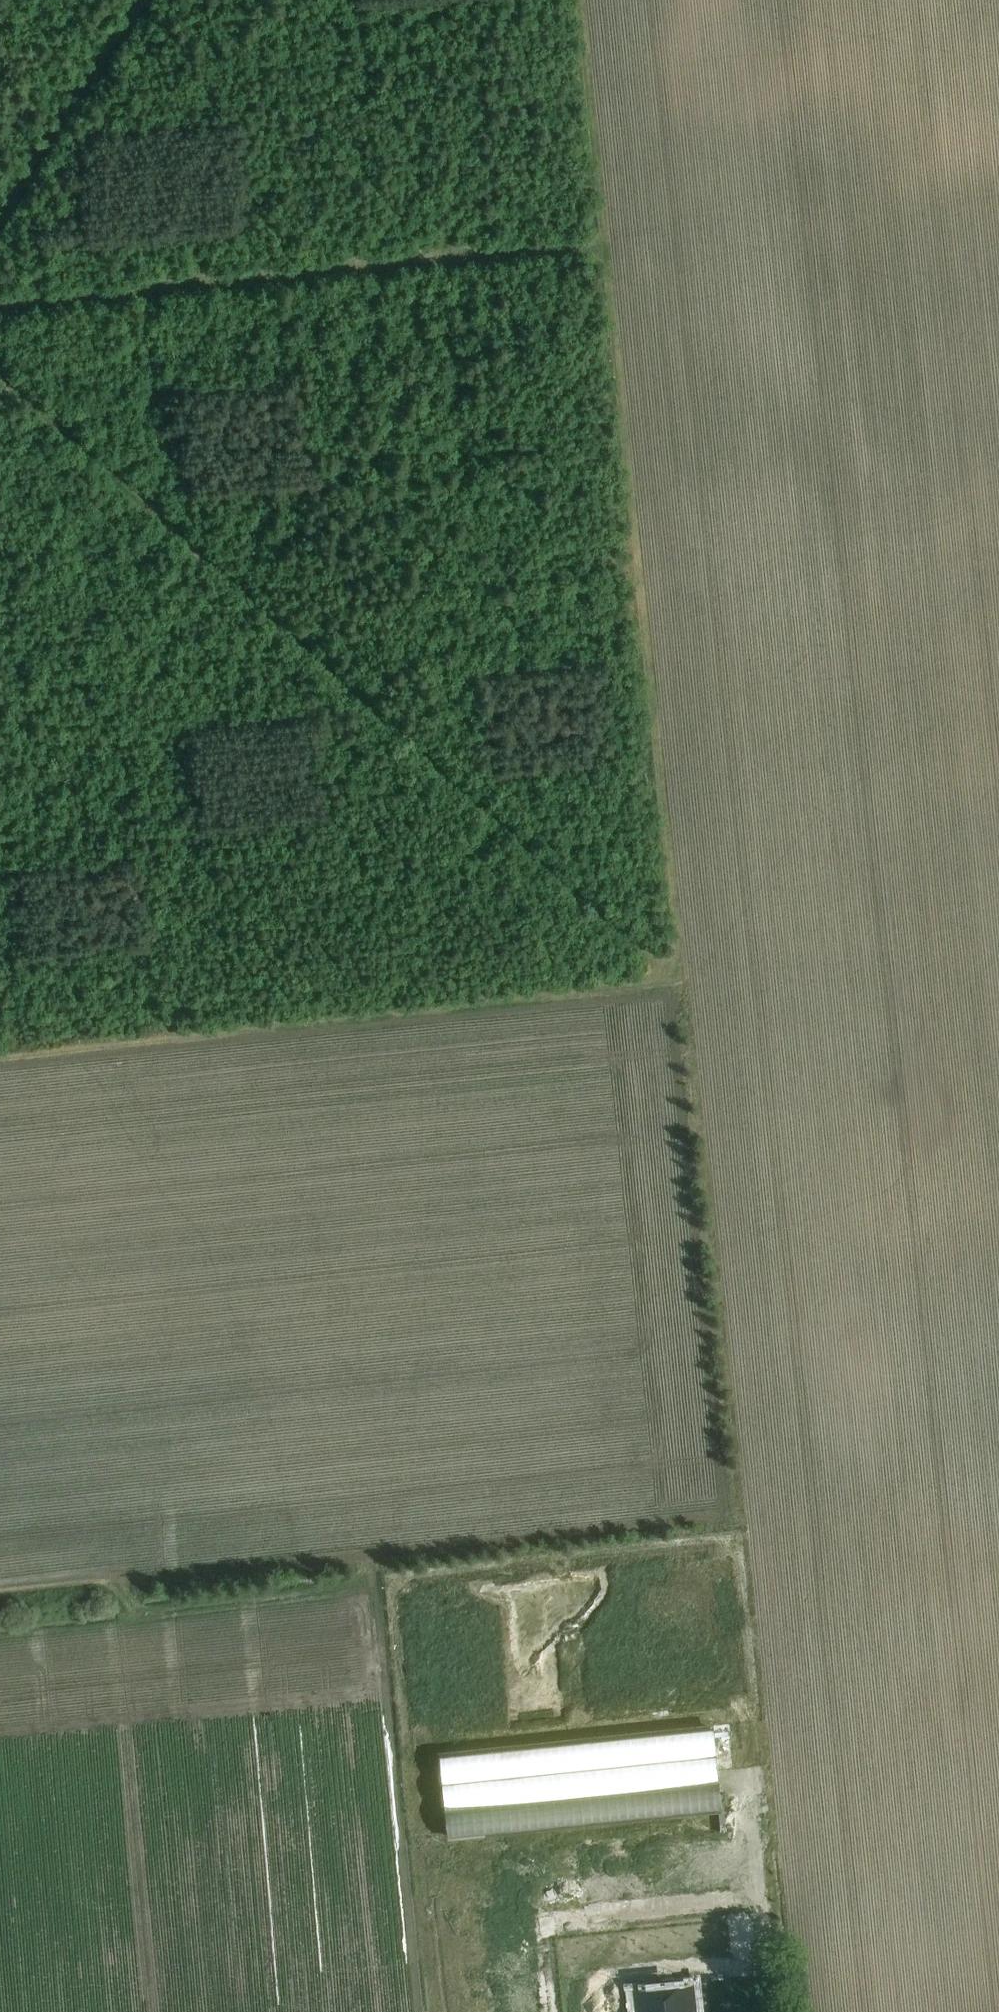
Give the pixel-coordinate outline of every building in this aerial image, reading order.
[(478,1751),(440,1755),(448,1836),(486,1833),(719,1809),(717,1787),(716,1787),(710,1727),(478,1751)] [(727,1883),(580,1892),(582,1917),(728,1907),(727,1883)] [(730,1906),(718,1907),(719,1924),(732,1923),(730,1906)] [(633,1990),(635,2002),(636,2011),(697,2011),(694,1983),(633,1990)]
